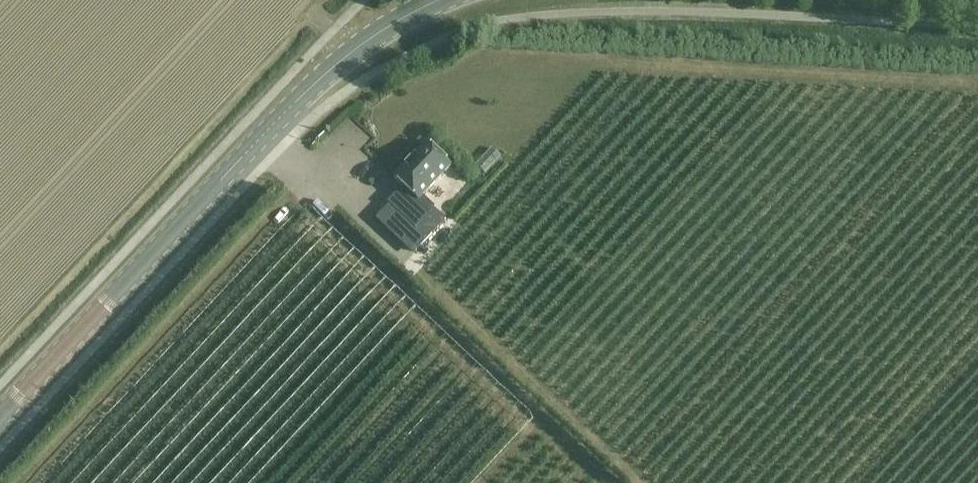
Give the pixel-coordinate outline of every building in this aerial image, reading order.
[(422,197),(450,167),(426,145),(393,180),(406,192),(391,208),(415,230),(435,209),(422,197)]
